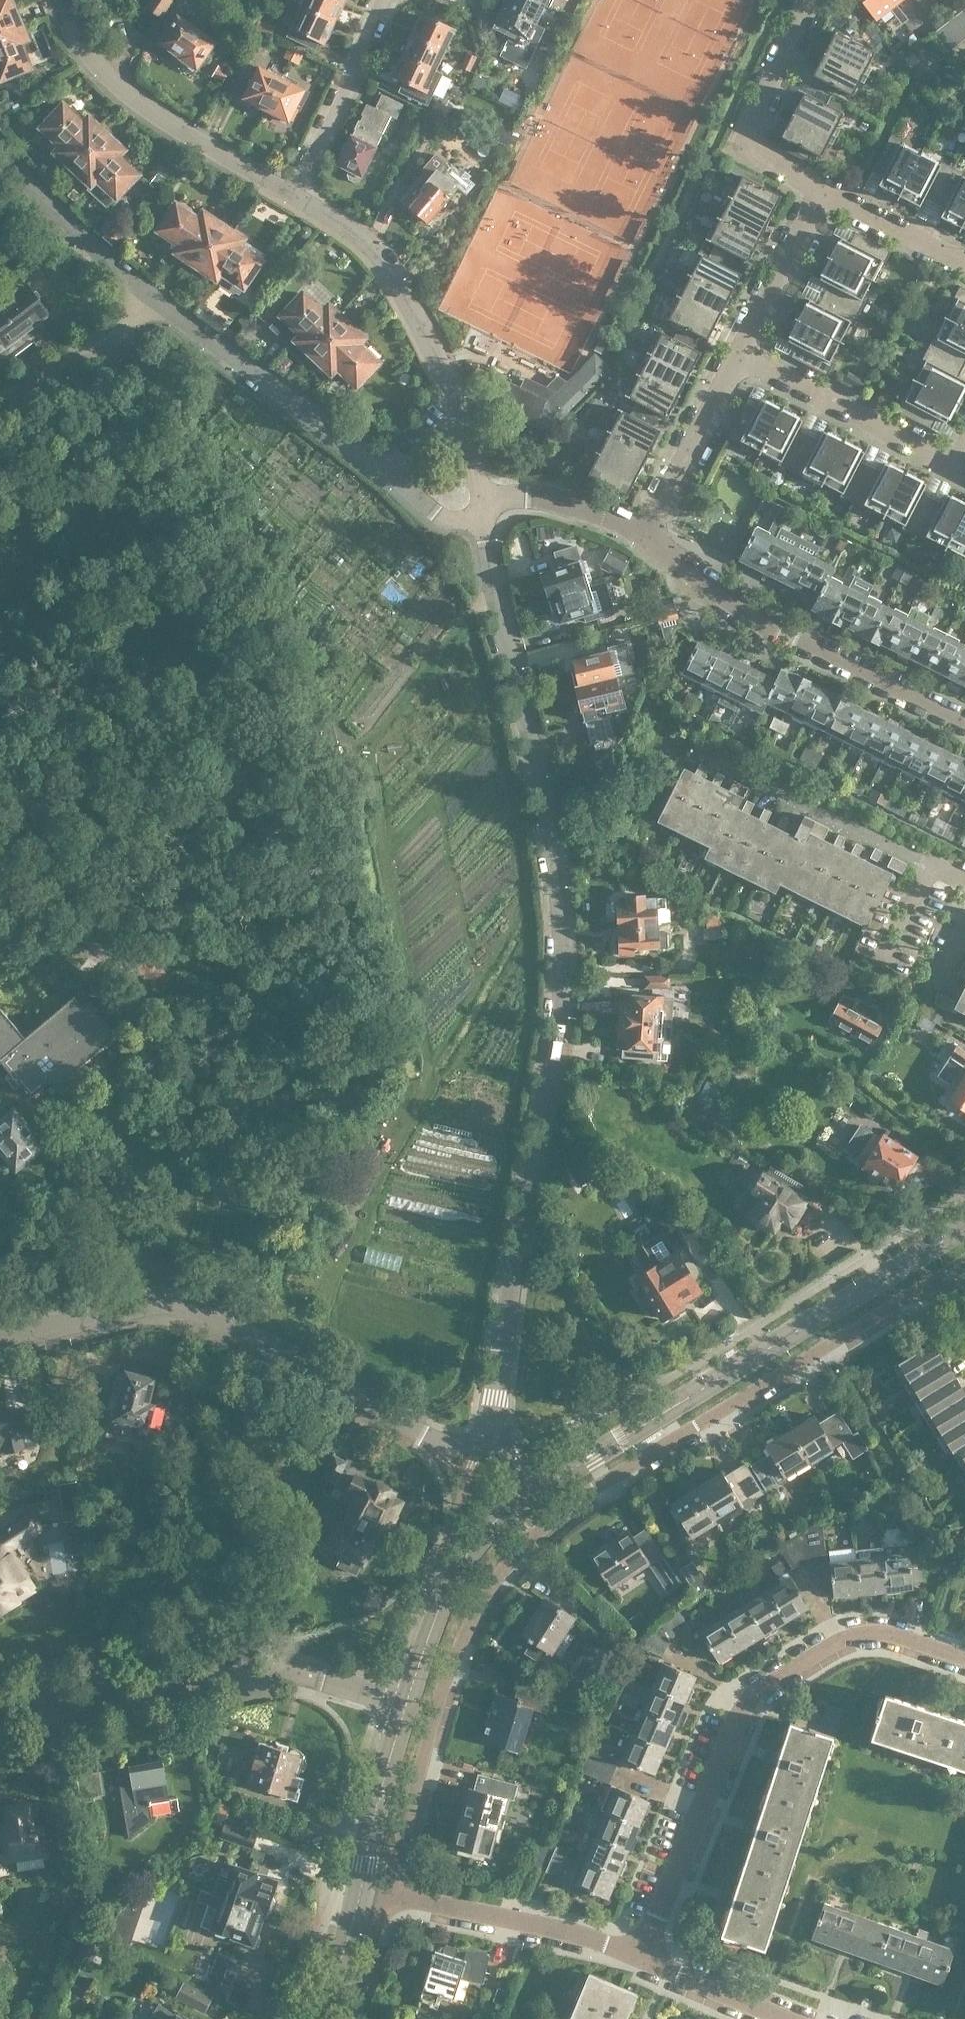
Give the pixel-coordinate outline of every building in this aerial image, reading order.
[(14,8),(10,0),(0,0),(0,13),(14,8)] [(167,23),(183,0),(136,0),(135,1),(167,23)] [(333,22),(343,2),(338,0),(304,0),(301,7),(333,22)] [(503,8),(536,23),(545,4),(536,0),(507,0),(503,8)] [(896,17),(902,12),(897,5),(893,8),(887,0),(860,0),(876,21),(891,10),(896,17)] [(333,22),(301,7),(292,26),(324,42),(333,22)] [(14,8),(0,13),(0,35),(21,26),(14,8)] [(536,23),(503,8),(494,28),(517,39),(512,50),(515,52),(517,54),(518,55),(518,58),(523,60),(521,64),(523,64),(518,75),(532,81),(533,79),(540,83),(544,74),(545,75),(551,63),(548,62),(551,57),(542,51),(536,46),(535,44),(535,41),(536,37),(530,35),(536,23)] [(908,19),(902,12),(896,17),(902,24),(908,19)] [(412,36),(445,51),(455,31),(422,15),(412,36)] [(957,15),(949,21),(964,39),(964,38),(964,25),(957,15)] [(178,17),(161,43),(182,57),(182,58),(183,59),(182,61),(194,69),(195,67),(197,69),(215,42),(178,17)] [(964,39),(949,21),(941,27),(956,45),(964,39)] [(553,33),(562,38),(567,28),(558,23),(553,33)] [(2,79),(30,67),(19,42),(27,39),(21,26),(0,35),(0,40),(2,44),(0,45),(0,75),(2,79)] [(941,27),(933,33),(948,52),(956,45),(941,27)] [(825,54),(865,74),(876,53),(836,32),(829,47),(825,54)] [(403,55),(442,73),(446,64),(440,61),(445,51),(412,36),(403,55)] [(284,57),(291,60),(296,49),(290,45),(284,57)] [(296,49),(291,60),(299,64),(304,53),(296,49)] [(464,60),(473,64),(477,57),(467,53),(464,60)] [(865,74),(825,54),(824,53),(824,55),(825,55),(821,62),(813,76),(853,97),(864,75),(868,77),(868,76),(865,74)] [(442,73),(403,55),(393,75),(404,80),(399,91),(427,105),(442,73)] [(473,64),(464,60),(460,67),(470,72),(473,64)] [(950,82),(962,72),(954,61),(942,71),(950,82)] [(243,99),(266,110),(282,78),(259,67),(243,99)] [(282,78),(266,110),(289,122),(297,107),(300,109),(309,92),(282,78)] [(956,84),(937,92),(941,101),(951,96),(961,92),(956,84)] [(338,164),(349,170),(347,174),(349,179),(355,182),(360,180),(362,176),(363,176),(377,147),(376,147),(383,133),(378,130),(386,113),(397,118),(404,104),(382,94),(376,108),(367,103),(362,114),(364,115),(361,121),(359,120),(355,128),(356,129),(353,135),(352,135),(338,164)] [(794,115),(833,135),(844,114),(804,94),(797,108),(794,115)] [(951,96),(941,101),(950,109),(955,106),(951,96)] [(430,112),(440,117),(445,120),(446,119),(449,121),(453,113),(449,111),(450,109),(435,101),(430,112)] [(54,148),(56,151),(63,144),(66,147),(73,138),(81,144),(99,125),(90,116),(83,123),(64,104),(43,126),(59,142),(54,148)] [(440,117),(430,112),(418,136),(423,139),(426,132),(432,134),(440,117)] [(955,118),(964,124),(964,114),(955,118)] [(837,137),(833,135),(794,115),(793,115),(792,116),(793,116),(790,123),(789,123),(782,137),(800,147),(797,152),(815,161),(818,156),(821,158),(833,137),(836,138),(837,137)] [(114,140),(99,125),(81,144),(73,138),(66,147),(63,144),(56,151),(91,183),(97,177),(94,174),(102,165),(96,159),(114,140)] [(897,201),(922,152),(920,155),(902,146),(904,142),(891,136),(872,172),(883,177),(878,186),(899,196),(896,201),(897,201)] [(97,177),(91,183),(94,186),(91,188),(106,203),(115,194),(117,196),(137,174),(118,156),(124,149),(114,140),(96,159),(102,165),(94,174),(97,177)] [(923,152),(922,152),(897,201),(900,197),(920,207),(925,198),(935,204),(953,168),(941,162),(940,165),(921,156),(923,152)] [(402,199),(409,205),(408,205),(426,221),(437,208),(438,208),(457,186),(467,194),(476,184),(469,179),(471,176),(460,166),(458,169),(451,163),(449,166),(435,154),(422,169),(431,177),(418,192),(412,186),(402,199)] [(964,221),(964,178),(964,177),(964,175),(964,174),(953,168),(935,204),(945,209),(940,218),(961,228),(958,233),(959,233),(964,221)] [(149,184),(159,191),(167,180),(157,173),(149,184)] [(727,197),(731,199),(770,219),(771,220),(772,219),(771,218),(774,211),(775,211),(782,197),(743,176),(731,198),(728,196),(727,197)] [(720,220),(759,241),(761,241),(761,240),(760,239),(767,226),(766,226),(770,219),(731,199),(720,219),(717,217),(716,218),(720,220)] [(173,248),(178,251),(182,244),(186,246),(193,236),(200,240),(215,219),(204,212),(199,218),(176,203),(159,228),(178,241),(173,248)] [(105,234),(103,236),(113,245),(125,233),(109,218),(99,229),(105,234)] [(232,231),(215,219),(200,240),(193,236),(186,246),(182,244),(178,251),(185,256),(181,262),(188,267),(192,261),(216,277),(221,270),(217,268),(225,257),(217,252),(232,231)] [(716,245),(712,252),(734,263),(738,257),(748,262),(752,254),(753,254),(759,241),(720,220),(709,240),(706,239),(705,240),(716,245)] [(221,270),(216,277),(221,280),(220,282),(220,286),(232,294),(236,293),(238,294),(261,261),(238,245),(243,239),(232,231),(217,252),(225,257),(217,268),(221,270)] [(827,257),(875,282),(876,282),(872,280),(882,262),(885,263),(892,251),(856,232),(850,243),(841,239),(831,259),(827,257)] [(691,276),(731,296),(738,283),(737,283),(742,275),(731,269),(734,263),(712,252),(709,258),(698,253),(698,254),(701,256),(691,276)] [(824,295),(860,313),(866,301),(862,300),(872,281),(875,283),(875,282),(827,257),(826,258),(831,260),(820,280),(829,285),(824,295)] [(680,297),(719,317),(723,310),(723,311),(730,297),(731,298),(732,297),(731,296),(691,276),(687,274),(687,275),(690,277),(680,297)] [(944,318),(964,328),(964,288),(960,286),(954,299),(957,300),(948,319),(944,317),(944,318)] [(14,357),(35,342),(26,330),(49,313),(29,287),(0,308),(0,338),(14,357)] [(273,325),(293,344),(303,333),(307,336),(315,327),(321,332),(339,313),(330,305),(324,311),(304,292),(283,314),(283,315),(273,325)] [(719,317),(680,297),(677,295),(676,297),(680,298),(668,320),(708,340),(716,326),(715,326),(719,319),(720,319),(720,318),(719,317)] [(854,325),(860,313),(824,295),(819,305),(810,300),(799,321),(795,319),(844,344),(841,342),(850,324),(854,325)] [(202,309),(215,318),(221,308),(209,300),(202,309)] [(336,346),(354,327),(339,313),(321,332),(315,327),(307,336),(303,333),(293,344),(290,346),(303,358),(309,351),(327,368),(318,379),(322,383),(332,372),(331,371),(338,365),(334,361),(343,352),(336,346)] [(928,349),(964,367),(964,365),(964,328),(944,318),(947,320),(938,338),(934,337),(928,349)] [(797,346),(792,357),(828,376),(834,363),(831,361),(840,343),(843,345),(844,344),(795,319),(795,320),(799,322),(788,342),(797,346)] [(331,371),(332,372),(335,375),(341,368),(357,384),(378,361),(358,343),(364,337),(354,327),(336,346),(343,352),(334,361),(338,365),(331,371)] [(650,355),(690,375),(691,376),(691,375),(690,374),(694,367),(702,353),(662,333),(651,354),(647,352),(647,353),(650,355)] [(912,380),(961,405),(962,404),(957,402),(964,387),(964,380),(959,377),(964,367),(928,349),(922,361),(925,362),(916,381),(913,379),(912,380)] [(495,408),(552,434),(614,372),(595,353),(549,400),(508,381),(495,408)] [(277,362),(284,369),(292,360),(285,354),(277,362)] [(636,375),(639,377),(679,397),(680,398),(681,396),(680,396),(686,383),(690,375),(650,355),(640,375),(636,374),(636,375)] [(866,381),(847,372),(842,383),(860,392),(866,381)] [(679,397),(639,377),(629,397),(625,395),(625,396),(668,418),(672,410),(679,397)] [(961,405),(912,380),(915,382),(906,400),(902,398),(896,411),(932,430),(937,419),(946,423),(957,403),(961,405)] [(335,408),(344,417),(348,413),(349,414),(358,409),(345,397),(335,408)] [(759,455),(785,406),(784,406),(782,410),(762,400),(757,409),(746,403),(728,439),(740,445),(742,442),(760,452),(759,455)] [(778,465),(790,471),(808,435),(798,430),(803,421),(783,411),(785,406),(759,455),(760,455),(761,452),(780,462),(778,465)] [(611,432),(650,453),(657,440),(657,439),(661,431),(618,409),(618,410),(621,412),(611,432)] [(650,453),(611,432),(607,430),(607,432),(610,433),(600,454),(639,474),(643,467),(650,454),(651,454),(652,453),(650,453)] [(821,487),(846,438),(844,442),(823,432),(819,441),(808,435),(790,471),(802,477),(804,474),(822,484),(821,487)] [(840,497),(852,503),(870,467),(860,462),(865,453),(845,442),(847,438),(846,438),(821,487),(822,487),(823,484),(842,494),(840,497)] [(640,474),(639,474),(600,454),(596,452),(596,453),(599,455),(588,476),(602,483),(602,484),(627,497),(627,496),(628,496),(635,482),(638,475),(640,475),(640,474)] [(870,467),(852,503),(864,509),(866,506),(884,515),(882,519),(883,519),(908,470),(905,474),(885,463),(881,472),(870,467)] [(909,470),(908,470),(883,519),(885,516),(903,525),(902,529),(914,535),(932,499),(922,494),(927,485),(906,474),(909,470)] [(914,535),(926,541),(928,538),(946,547),(944,550),(945,551),(964,511),(964,504),(947,495),(942,504),(932,499),(914,535)] [(789,513),(788,512),(780,508),(772,525),(781,529),(789,513)] [(945,551),(947,548),(964,557),(964,511),(945,551)] [(799,538),(804,528),(797,525),(792,534),(799,538)] [(824,538),(827,531),(820,527),(816,534),(824,538)] [(759,569),(774,539),(755,530),(740,560),(742,561),(741,563),(750,568),(752,566),(759,569)] [(779,579),(794,549),(774,539),(759,569),(761,570),(760,573),(770,577),(771,575),(779,579)] [(847,543),(846,542),(840,539),(835,548),(842,552),(847,543)] [(542,573),(550,599),(586,588),(578,562),(577,562),(573,547),(552,553),(556,568),(542,573)] [(611,548),(601,568),(619,578),(629,558),(611,548)] [(799,589),(813,559),(794,549),(779,579),(781,580),(779,583),(789,587),(791,585),(799,589)] [(874,554),(866,550),(861,561),(868,565),(874,554)] [(813,559),(799,589),(800,590),(799,592),(808,597),(810,594),(818,598),(827,579),(832,568),(813,559)] [(892,577),(899,581),(906,569),(898,565),(892,577)] [(852,578),(853,578),(856,570),(849,567),(844,578),(851,581),(852,578)] [(906,569),(899,581),(907,585),(913,573),(906,569)] [(818,598),(812,609),(814,610),(813,613),(831,622),(847,589),(827,579),(818,598)] [(931,582),(925,579),(920,590),(926,593),(931,582)] [(586,588),(550,599),(553,610),(557,612),(560,622),(585,614),(587,620),(615,612),(606,582),(586,588)] [(847,589),(831,622),(849,630),(850,628),(852,629),(866,599),(847,589)] [(655,603),(659,614),(674,610),(671,598),(655,603)] [(866,599),(852,629),(853,629),(852,632),(870,641),(886,609),(866,599)] [(935,623),(942,609),(936,606),(929,620),(935,623)] [(886,609),(870,641),(888,650),(889,647),(890,648),(905,618),(886,609)] [(677,619),(674,610),(656,615),(659,624),(677,619)] [(905,618),(890,648),(899,652),(898,655),(907,659),(909,657),(910,658),(925,628),(905,618)] [(958,634),(960,635),(956,644),(945,638),(930,668),(931,668),(930,671),(940,676),(941,673),(949,677),(964,647),(964,646),(964,618),(958,634)] [(925,628),(910,658),(918,662),(917,664),(927,669),(928,667),(930,668),(945,638),(925,628)] [(571,671),(575,686),(616,677),(634,672),(627,642),(607,647),(608,652),(574,660),(573,661),(575,669),(573,669),(573,670),(571,671)] [(703,683),(717,653),(709,649),(710,647),(700,642),(699,644),(698,643),(683,673),(703,683)] [(949,677),(951,678),(949,680),(959,685),(960,683),(964,685),(964,648),(964,647),(949,677)] [(719,654),(717,653),(703,683),(722,693),(737,663),(728,659),(730,656),(720,651),(719,654)] [(734,716),(741,702),(756,672),(748,669),(749,666),(739,661),(738,664),(737,663),(722,693),(734,698),(720,726),(727,730),(728,730),(734,716)] [(785,710),(801,678),(783,670),(782,672),(780,671),(775,682),(766,701),(785,710)] [(761,712),(766,701),(775,682),(768,678),(769,676),(759,671),(757,673),(756,672),(741,702),(761,712)] [(616,677),(575,686),(583,722),(584,722),(590,746),(613,740),(613,739),(615,738),(608,712),(625,708),(624,707),(626,707),(622,690),(619,691),(616,677)] [(820,687),(801,678),(785,710),(805,720),(820,691),(819,690),(820,687)] [(825,730),(841,698),(822,689),(821,691),(820,691),(805,720),(825,730)] [(858,706),(841,698),(825,730),(844,739),(859,710),(857,709),(858,706)] [(706,705),(701,715),(708,719),(713,709),(706,705)] [(864,749),(878,720),(877,719),(878,716),(868,711),(867,714),(859,710),(844,739),(864,749)] [(710,716),(708,720),(708,721),(717,725),(717,724),(719,720),(710,716)] [(739,719),(734,716),(728,730),(732,732),(739,719)] [(776,730),(781,720),(773,716),(768,727),(776,730)] [(789,724),(781,720),(776,730),(784,734),(789,724)] [(886,724),(878,720),(864,749),(883,759),(898,729),(897,728),(898,726),(888,721),(886,724)] [(745,726),(740,735),(747,738),(752,729),(745,726)] [(883,759),(902,768),(917,739),(909,735),(910,732),(900,727),(899,730),(898,729),(883,759)] [(922,778),(936,749),(929,745),(930,742),(920,737),(919,740),(917,739),(902,768),(922,778)] [(938,749),(936,749),(922,778),(941,788),(956,758),(948,754),(949,752),(939,747),(938,749)] [(806,768),(813,753),(805,749),(798,764),(806,768)] [(822,757),(813,753),(806,768),(815,773),(822,757)] [(964,790),(964,759),(959,756),(957,759),(956,758),(941,788),(961,798),(964,790)] [(800,889),(817,898),(814,903),(831,912),(834,906),(867,922),(864,928),(866,929),(891,878),(890,877),(889,879),(856,862),(858,857),(850,853),(848,858),(821,845),(829,828),(805,816),(792,843),(729,812),(735,801),(699,783),(707,768),(700,764),(695,774),(692,780),(683,775),(684,774),(682,773),(657,824),(659,825),(661,820),(712,844),(704,861),(706,862),(709,856),(775,889),(773,895),(774,895),(775,896),(780,887),(797,895),(800,889)] [(827,779),(836,783),(842,771),(833,767),(827,779)] [(724,777),(716,773),(711,783),(719,787),(724,777)] [(846,787),(861,795),(865,786),(850,779),(846,787)] [(741,785),(734,781),(729,792),(736,795),(741,785)] [(749,789),(741,785),(736,795),(744,799),(749,789)] [(868,799),(883,806),(887,798),(872,791),(868,799)] [(754,805),(747,801),(742,811),(749,815),(754,805)] [(903,816),(907,808),(895,802),(891,810),(903,816)] [(772,813),(764,810),(759,820),(767,824),(772,813)] [(923,826),(923,825),(926,818),(912,811),(908,819),(923,826)] [(942,836),(949,823),(936,817),(930,829),(942,836)] [(789,822),(781,818),(776,828),(784,832),(789,822)] [(959,828),(949,823),(942,836),(953,841),(959,828)] [(846,839),(838,835),(833,845),(841,849),(846,839)] [(863,847),(855,844),(850,853),(858,857),(863,847)] [(882,852),(874,848),(870,858),(877,862),(882,852)] [(899,860),(892,857),(887,867),(894,870),(899,860)] [(894,870),(901,874),(906,864),(899,860),(894,870)] [(620,904),(621,924),(657,922),(656,908),(660,907),(659,899),(657,898),(646,898),(646,896),(627,897),(628,903),(620,904)] [(705,913),(706,930),(703,930),(704,941),(714,940),(714,939),(724,938),(723,929),(719,929),(718,920),(705,913)] [(670,921),(657,922),(621,924),(623,955),(635,954),(635,949),(669,947),(668,931),(671,931),(670,921)] [(960,968),(956,976),(964,980),(964,970),(960,968)] [(645,975),(644,988),(670,988),(670,976),(645,975)] [(838,1003),(829,1019),(873,1043),(875,1040),(879,1042),(887,1029),(852,1010),(856,1000),(843,993),(838,1003)] [(945,996),(944,996),(938,993),(933,1003),(940,1006),(945,996)] [(663,1024),(672,1024),(674,999),(623,995),(621,1020),(663,1024)] [(32,1097),(50,1081),(61,1093),(74,1082),(69,1076),(118,1035),(88,999),(82,1005),(75,996),(26,1037),(0,1006),(0,1059),(32,1097)] [(952,1000),(947,997),(945,996),(940,1006),(947,1010),(952,1000)] [(959,1009),(957,1008),(956,1010),(964,1014),(964,997),(959,1009)] [(663,1024),(621,1020),(619,1047),(661,1050),(663,1024)] [(705,1033),(718,1041),(722,1033),(710,1026),(705,1033)] [(950,1029),(947,1034),(954,1039),(945,1052),(950,1055),(937,1075),(956,1088),(948,1100),(964,1111),(964,1039),(950,1029)] [(718,1041),(705,1033),(700,1042),(712,1050),(718,1041)] [(16,1168),(19,1165),(23,1166),(27,1162),(27,1158),(31,1155),(34,1155),(41,1150),(40,1147),(43,1144),(15,1111),(17,1110),(9,1100),(0,1108),(0,1113),(3,1116),(0,1118),(0,1150),(16,1168)] [(859,1158),(866,1163),(863,1167),(895,1188),(917,1156),(884,1134),(881,1139),(875,1134),(866,1128),(857,1141),(866,1147),(859,1158)] [(781,1219),(791,1225),(807,1200),(797,1193),(802,1184),(773,1166),(768,1175),(763,1173),(755,1174),(749,1184),(751,1191),(760,1197),(749,1215),(774,1230),(781,1219)] [(642,1242),(655,1263),(636,1274),(645,1288),(638,1292),(649,1311),(657,1307),(663,1317),(670,1320),(679,1314),(681,1307),(679,1303),(700,1291),(693,1279),(696,1276),(698,1271),(696,1267),(692,1263),(687,1262),(683,1264),(670,1242),(680,1235),(661,1203),(646,1211),(659,1232),(642,1242)] [(898,1362),(909,1380),(944,1359),(934,1341),(898,1362)] [(909,1380),(920,1397),(955,1376),(944,1359),(909,1380)] [(169,1409),(153,1405),(148,1404),(154,1379),(127,1372),(123,1389),(113,1386),(104,1424),(123,1429),(122,1432),(161,1442),(169,1409)] [(920,1397),(929,1413),(964,1392),(955,1376),(920,1397)] [(941,1431),(964,1416),(964,1392),(929,1413),(941,1431)] [(35,1445),(27,1411),(8,1415),(5,1403),(0,1404),(0,1454),(35,1445)] [(789,1429),(809,1461),(834,1446),(841,1441),(852,1459),(868,1449),(858,1432),(853,1435),(852,1434),(854,1433),(840,1409),(819,1421),(814,1413),(789,1429)] [(964,1442),(964,1416),(941,1431),(952,1450),(957,1448),(964,1442)] [(809,1461),(789,1429),(765,1444),(770,1452),(750,1464),(765,1488),(776,1481),(777,1482),(778,1483),(779,1484),(781,1484),(783,1484),(784,1483),(785,1481),(786,1480),(785,1475),(809,1461)] [(964,1461),(964,1442),(957,1448),(964,1461)] [(324,1476),(336,1482),(347,1462),(335,1455),(324,1476)] [(696,1486),(716,1520),(741,1504),(748,1506),(751,1501),(750,1499),(763,1491),(747,1466),(727,1478),(722,1470),(696,1486)] [(341,1502),(388,1527),(401,1502),(391,1496),(393,1491),(376,1483),(375,1486),(355,1475),(341,1502)] [(887,1480),(877,1486),(885,1500),(895,1494),(887,1480)] [(87,1551),(76,1481),(58,1484),(58,1485),(45,1487),(47,1500),(60,1498),(70,1554),(87,1551)] [(716,1520),(696,1486),(671,1502),(692,1536),(716,1520)] [(388,1527),(341,1502),(336,1512),(346,1516),(342,1523),(337,1521),(329,1537),(324,1538),(320,1546),(322,1550),(329,1554),(333,1552),(335,1548),(345,1553),(339,1565),(356,1574),(362,1563),(364,1563),(376,1538),(381,1540),(388,1527)] [(0,1534),(0,1610),(15,1600),(11,1593),(29,1581),(8,1549),(40,1528),(30,1514),(0,1534)] [(801,1532),(814,1555),(825,1554),(822,1521),(808,1527),(801,1532)] [(604,1575),(612,1587),(651,1563),(659,1576),(671,1568),(645,1529),(634,1537),(629,1529),(590,1553),(595,1561),(589,1567),(601,1578),(604,1575)] [(801,1532),(789,1539),(803,1561),(813,1555),(814,1555),(801,1532)] [(870,1538),(871,1552),(882,1551),(881,1537),(870,1538)] [(803,1561),(789,1539),(779,1545),(781,1550),(792,1568),(803,1561)] [(65,1540),(49,1542),(53,1571),(68,1570),(65,1540)] [(884,1556),(887,1589),(888,1593),(901,1591),(900,1587),(913,1586),(912,1580),(924,1579),(921,1546),(909,1547),(908,1544),(882,1546),(884,1556)] [(884,1556),(857,1559),(860,1591),(887,1589),(884,1556)] [(860,1591),(857,1559),(831,1562),(834,1594),(860,1591)] [(771,1566),(779,1578),(788,1572),(780,1560),(771,1566)] [(680,1568),(697,1596),(709,1588),(692,1561),(680,1568)] [(239,1577),(246,1578),(251,1573),(251,1567),(247,1563),(240,1562),(235,1567),(235,1572),(239,1577)] [(748,1580),(755,1592),(765,1586),(758,1574),(748,1580)] [(769,1589),(786,1618),(808,1604),(791,1576),(769,1589)] [(707,1592),(714,1601),(728,1592),(722,1582),(707,1592)] [(747,1603),(768,1636),(778,1630),(775,1625),(786,1618),(769,1589),(747,1603)] [(524,1633),(533,1639),(524,1652),(542,1664),(574,1615),(547,1597),(524,1633)] [(747,1603),(725,1616),(742,1645),(762,1632),(766,1637),(768,1636),(747,1603)] [(666,1616),(679,1637),(691,1630),(677,1608),(666,1616)] [(679,1637),(666,1616),(659,1621),(650,1631),(667,1644),(679,1637)] [(742,1645),(725,1616),(702,1630),(701,1628),(688,1635),(700,1654),(712,1647),(720,1659),(742,1645)] [(667,1644),(650,1631),(638,1645),(663,1656),(667,1644)] [(641,1664),(654,1670),(658,1660),(646,1655),(641,1664)] [(654,1685),(685,1698),(695,1674),(664,1661),(654,1685)] [(627,1676),(639,1681),(641,1675),(639,1665),(633,1663),(627,1676)] [(533,1707),(547,1712),(552,1695),(519,1684),(514,1698),(497,1693),(483,1738),(519,1750),(533,1707)] [(644,1709),(679,1724),(684,1712),(679,1711),(685,1698),(654,1685),(644,1709)] [(621,1691),(617,1700),(625,1703),(634,1707),(637,1700),(628,1696),(629,1694),(621,1691)] [(885,1697),(882,1696),(875,1718),(878,1719),(871,1738),(942,1761),(957,1717),(928,1707),(930,1699),(919,1695),(916,1703),(886,1694),(885,1697)] [(621,1713),(634,1719),(638,1708),(634,1707),(625,1703),(621,1713)] [(644,1709),(634,1733),(664,1746),(668,1748),(674,1735),(670,1734),(673,1725),(678,1727),(679,1724),(644,1709)] [(767,1759),(776,1762),(764,1797),(809,1811),(834,1735),(818,1730),(821,1723),(797,1715),(794,1722),(789,1720),(779,1750),(771,1748),(767,1759)] [(964,1768),(964,1719),(957,1717),(942,1761),(964,1768)] [(664,1746),(634,1733),(623,1758),(654,1771),(664,1746)] [(291,1749),(289,1751),(260,1742),(247,1784),(297,1799),(304,1778),(298,1776),(300,1770),(302,1770),(304,1770),(304,1769),(305,1768),(306,1764),(306,1761),(304,1757),(305,1756),(304,1755),(302,1752),(300,1750),(297,1748),(295,1748),(292,1748),(291,1749)] [(588,1761),(615,1770),(620,1758),(594,1747),(588,1761)] [(170,1800),(163,1760),(117,1768),(130,1837),(152,1819),(150,1805),(152,1804),(152,1803),(170,1800)] [(615,1770),(588,1761),(583,1772),(609,1783),(615,1770)] [(104,1795),(100,1772),(100,1770),(77,1774),(81,1802),(97,1800),(96,1796),(104,1795)] [(463,1816),(499,1825),(503,1810),(509,1812),(512,1798),(515,1799),(519,1783),(492,1776),(489,1790),(471,1785),(463,1816)] [(606,1810),(638,1824),(648,1799),(611,1783),(601,1808),(606,1810)] [(753,1832),(741,1868),(787,1883),(809,1811),(764,1797),(757,1821),(748,1818),(745,1829),(753,1832)] [(43,1827),(35,1829),(35,1825),(33,1825),(29,1804),(7,1808),(10,1825),(0,1827),(0,1874),(6,1873),(3,1860),(47,1853),(43,1827)] [(561,1821),(574,1826),(579,1814),(566,1809),(561,1821)] [(606,1810),(596,1834),(628,1848),(631,1849),(637,1836),(633,1835),(638,1824),(606,1810)] [(499,1825),(463,1816),(455,1846),(491,1855),(495,1839),(501,1841),(505,1827),(499,1825)] [(220,1835),(254,1846),(259,1832),(225,1821),(220,1835)] [(586,1858),(622,1873),(627,1862),(623,1860),(628,1848),(596,1834),(586,1858)] [(523,1862),(540,1869),(550,1844),(533,1838),(523,1862)] [(546,1871),(558,1876),(568,1851),(556,1846),(546,1871)] [(213,1893),(264,1911),(267,1912),(278,1882),(266,1878),(266,1876),(248,1870),(251,1862),(234,1856),(233,1860),(223,1857),(218,1870),(221,1871),(213,1893)] [(622,1873),(586,1858),(581,1856),(571,1881),(607,1896),(617,1874),(621,1875),(622,1873)] [(724,1938),(747,1945),(748,1943),(765,1949),(787,1883),(741,1868),(734,1892),(725,1889),(722,1900),(730,1903),(720,1934),(725,1935),(724,1938)] [(112,1943),(115,1943),(118,1936),(129,1940),(137,1917),(134,1916),(142,1894),(136,1892),(129,1913),(108,1906),(98,1935),(112,1943)] [(264,1911),(213,1893),(202,1925),(253,1942),(264,1911)] [(893,1926),(825,1902),(813,1937),(880,1961),(893,1926)] [(880,1961),(942,1983),(955,1948),(893,1926),(880,1961)] [(490,1954),(469,1950),(445,1945),(444,1952),(437,1950),(424,1987),(420,1997),(436,2002),(438,1994),(444,1996),(444,1995),(455,1998),(465,1969),(471,1972),(469,1980),(484,1983),(490,1954)] [(228,2001),(242,1960),(218,1952),(205,1988),(228,2001)] [(638,1993),(590,1973),(571,2018),(627,2018),(638,1993)] [(175,1997),(204,2013),(212,1997),(183,1981),(175,1997)] [(158,2004),(147,2018),(180,2018),(158,2004)]
